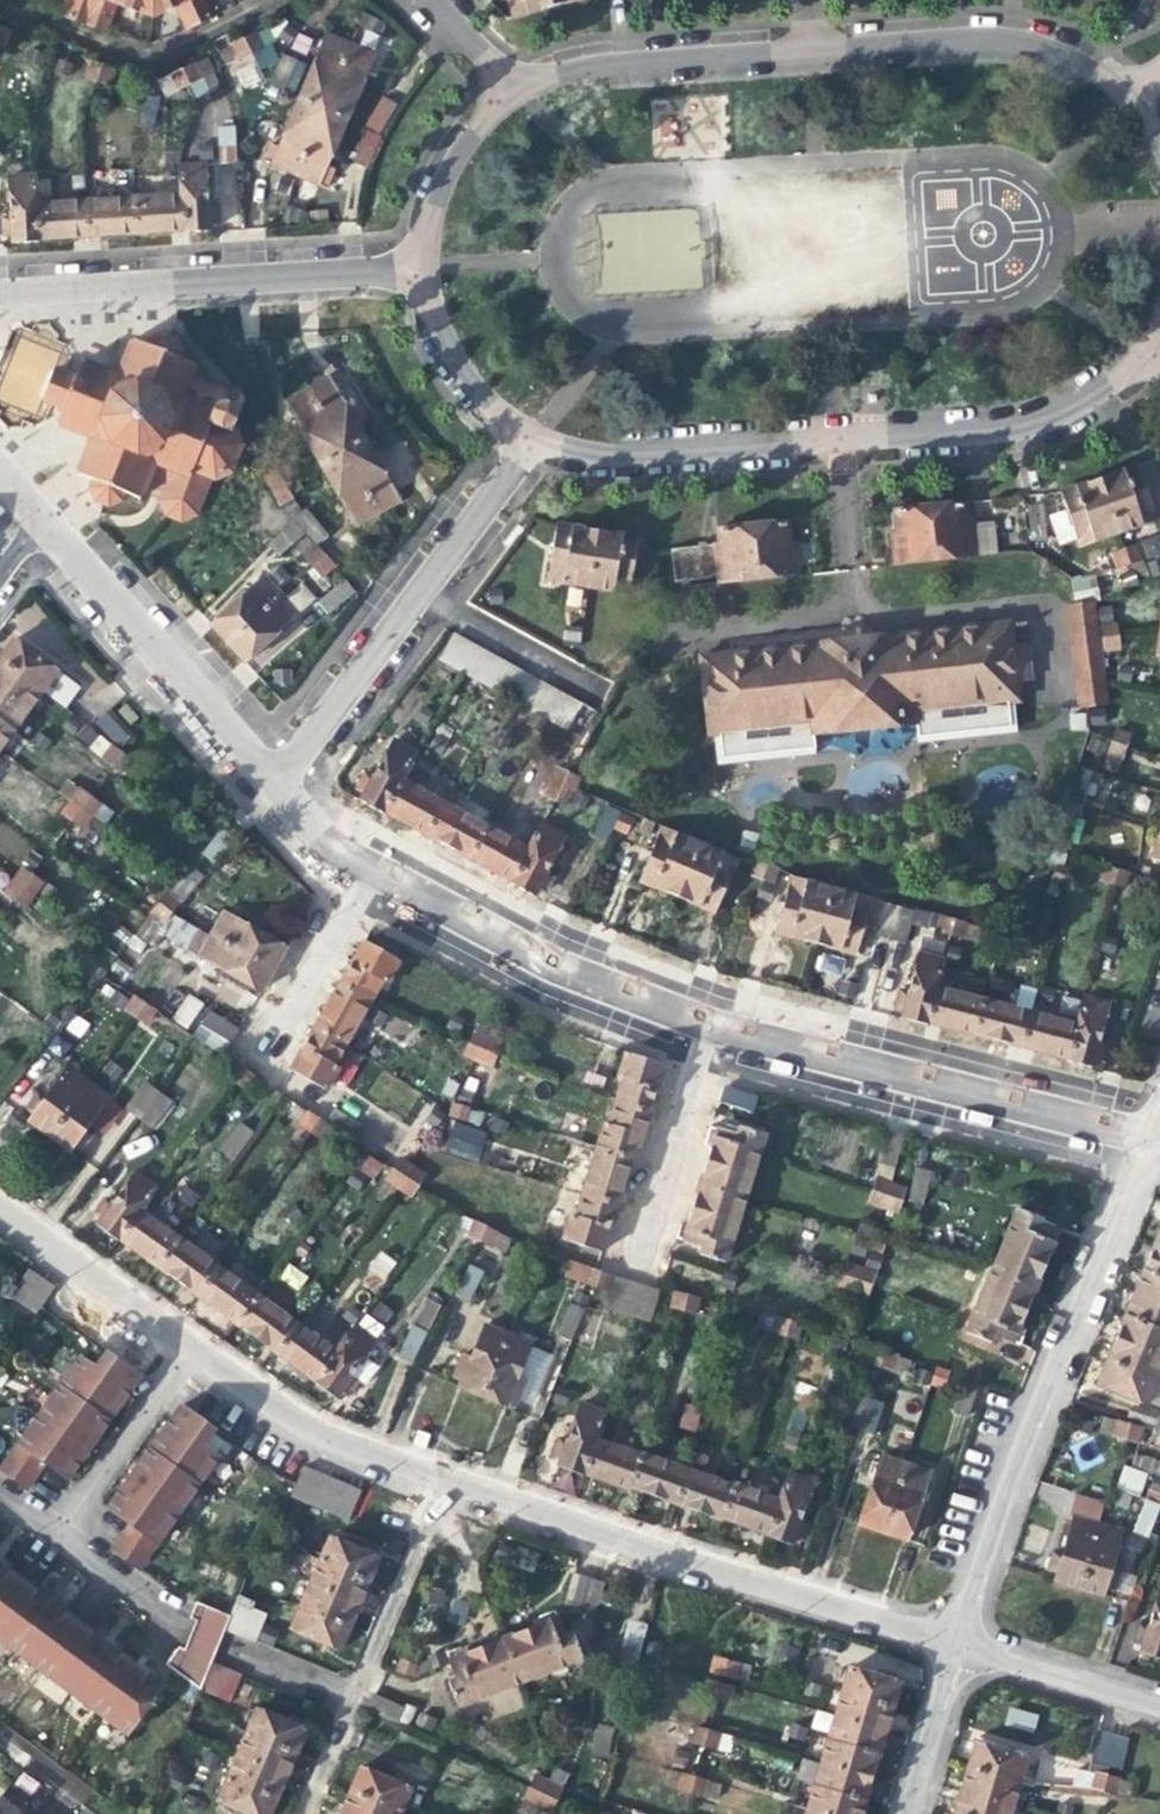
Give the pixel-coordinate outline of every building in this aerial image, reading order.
[(63,16),(82,23),(91,0),(68,0),(63,16)] [(174,5),(172,0),(91,0),(82,23),(103,31),(113,2),(149,15),(174,5)] [(174,5),(184,27),(209,16),(202,0),(172,0),(174,5)] [(548,7),(546,0),(506,0),(511,18),(548,7)] [(258,48),(252,34),(240,39),(247,53),(258,48)] [(320,44),(297,99),(320,109),(348,45),(324,35),(320,44)] [(237,58),(247,53),(240,39),(230,45),(237,58)] [(342,119),(361,76),(367,62),(370,54),(348,45),(320,109),(342,119)] [(263,86),(270,88),(279,92),(291,60),(276,54),(263,86)] [(377,65),(367,62),(361,76),(371,80),(377,65)] [(82,77),(94,80),(99,67),(87,63),(82,77)] [(197,78),(190,65),(179,70),(185,83),(197,78)] [(111,72),(99,67),(94,80),(105,84),(111,72)] [(175,88),(185,83),(179,70),(168,76),(175,88)] [(392,105),(377,97),(363,124),(377,131),(392,105)] [(270,163),(292,173),(295,167),(320,109),(297,99),(270,163)] [(315,183),(342,119),(320,109),(295,167),(292,173),(309,181),(315,183)] [(216,125),(219,161),(237,160),(234,124),(216,125)] [(364,132),(350,161),(365,168),(379,139),(364,132)] [(178,169),(180,200),(182,229),(182,232),(197,231),(206,230),(206,225),(215,223),(214,205),(205,205),(203,167),(178,169)] [(35,241),(35,239),(33,206),(31,178),(7,180),(9,216),(0,217),(2,236),(10,235),(10,243),(35,241)] [(155,199),(133,200),(134,232),(156,231),(182,229),(180,200),(155,201),(155,199)] [(107,203),(83,205),(84,235),(108,234),(134,232),(133,200),(107,201),(107,203)] [(57,204),(33,206),(35,239),(62,237),(84,235),(83,205),(58,206),(57,204)] [(604,293),(702,288),(698,209),(600,213),(604,293)] [(159,503),(166,516),(179,522),(193,516),(209,479),(214,482),(228,475),(240,447),(231,430),(244,401),(189,377),(194,365),(177,358),(181,350),(175,338),(164,333),(153,337),(149,346),(133,339),(116,379),(78,363),(71,378),(52,370),(39,399),(59,407),(52,422),(90,439),(75,474),(92,482),(89,490),(92,501),(106,507),(118,503),(122,495),(137,502),(145,483),(164,492),(159,503)] [(318,385),(306,391),(340,451),(360,439),(326,380),(318,385)] [(283,405),(317,465),(340,451),(306,391),(295,398),(283,405)] [(378,470),(360,439),(340,451),(375,512),(395,501),(378,470)] [(353,525),(375,512),(340,451),(317,465),(337,499),(353,525)] [(1123,471),(1097,480),(1116,532),(1153,518),(1134,467),(1123,471)] [(262,481),(270,495),(280,489),(273,475),(262,481)] [(1077,545),(1116,532),(1097,480),(1071,489),(1061,493),(1059,494),(1077,545)] [(287,503),(280,489),(270,495),(276,508),(287,503)] [(962,503),(928,507),(934,557),(1001,550),(998,519),(971,522),(972,525),(964,526),(962,503)] [(1027,505),(1029,536),(1045,535),(1042,504),(1027,505)] [(893,562),(934,557),(928,507),(894,511),(897,534),(890,534),(893,562)] [(302,511),(290,523),(301,535),(312,547),(324,535),(302,511)] [(277,558),(301,535),(290,523),(265,546),(277,558)] [(784,523),(752,526),(758,578),(798,573),(795,545),(786,546),(785,535),(784,523)] [(544,581),(583,588),(593,532),(553,525),(549,551),(544,581)] [(676,587),(758,578),(752,526),(733,529),(716,530),(717,546),(672,551),(676,587)] [(620,537),(593,532),(583,588),(626,595),(635,539),(620,537)] [(1135,546),(1122,550),(1127,563),(1139,559),(1135,546)] [(303,558),(312,567),(322,558),(314,549),(303,558)] [(1117,567),(1127,563),(1122,550),(1114,553),(1117,567)] [(330,567),(322,558),(312,567),(319,576),(330,567)] [(210,626),(227,645),(281,596),(264,577),(224,613),(210,626)] [(349,598),(338,586),(315,608),(325,620),(349,598)] [(297,614),(281,596),(227,645),(236,655),(243,663),(267,641),(297,614)] [(1074,707),(1102,703),(1088,604),(1061,608),(1074,707)] [(699,658),(707,736),(809,724),(810,733),(913,723),(912,713),(1013,701),(1011,681),(1024,679),(1020,644),(1007,645),(1005,622),(699,658)] [(441,660),(459,669),(519,700),(583,732),(596,705),(455,634),(441,660)] [(1115,650),(1113,638),(1100,640),(1102,652),(1115,650)] [(0,657),(0,660),(40,691),(54,672),(12,641),(4,651),(0,657)] [(40,691),(0,660),(0,694),(25,712),(40,691)] [(25,712),(0,694),(0,724),(10,731),(25,712)] [(119,703),(112,709),(125,724),(132,717),(119,703)] [(10,731),(0,724),(0,745),(10,731)] [(1120,757),(1128,734),(1113,730),(1105,752),(1120,757)] [(381,813),(382,811),(401,777),(415,751),(393,739),(383,757),(371,778),(363,774),(354,789),(362,793),(358,801),(381,813)] [(101,762),(110,768),(120,755),(110,748),(101,762)] [(128,762),(120,755),(110,768),(120,775),(128,762)] [(556,771),(551,785),(560,789),(571,793),(573,789),(579,792),(583,782),(556,771)] [(423,789),(401,777),(382,811),(404,823),(423,834),(441,802),(422,791),(423,789)] [(546,795),(556,799),(560,789),(551,785),(546,795)] [(567,803),(571,793),(560,789),(556,799),(567,803)] [(1074,817),(1082,794),(1068,790),(1061,812),(1074,817)] [(80,792),(71,803),(80,810),(88,798),(80,792)] [(98,805),(88,798),(80,810),(89,817),(98,805)] [(462,813),(441,802),(423,834),(435,841),(465,857),(484,823),(463,811),(462,813)] [(62,815),(71,822),(80,810),(71,803),(62,815)] [(604,809),(593,838),(605,842),(617,814),(604,809)] [(81,829),(89,817),(80,810),(71,822),(81,829)] [(619,815),(612,831),(624,835),(630,819),(619,815)] [(542,822),(526,848),(508,881),(506,884),(528,895),(532,888),(541,893),(546,885),(549,878),(541,873),(564,834),(542,822)] [(505,835),(484,823),(465,857),(487,869),(508,881),(526,848),(504,837),(505,835)] [(1148,860),(1159,864),(1159,824),(1148,860)] [(662,889),(679,896),(701,845),(661,829),(640,879),(662,889)] [(737,860),(701,845),(679,896),(693,902),(716,912),(737,860)] [(748,875),(759,879),(763,865),(753,862),(748,875)] [(189,865),(177,881),(168,891),(182,901),(203,875),(189,865)] [(775,869),(763,865),(759,879),(771,883),(775,869)] [(1098,881),(1108,885),(1113,872),(1102,868),(1098,881)] [(22,871),(14,883),(23,889),(31,878),(22,871)] [(1124,876),(1113,872),(1108,885),(1119,889),(1124,876)] [(41,884),(31,878),(23,889),(32,896),(41,884)] [(790,938),(811,944),(827,887),(789,878),(774,934),(790,938)] [(5,894),(15,900),(23,889),(14,883),(5,894)] [(867,898),(827,887),(811,944),(832,950),(851,955),(867,898)] [(24,907),(32,896),(23,889),(15,900),(24,907)] [(166,894),(158,904),(170,912),(178,903),(166,894)] [(869,933),(887,938),(895,905),(877,900),(869,933)] [(151,914),(162,921),(170,912),(158,904),(151,914)] [(913,910),(895,905),(887,938),(904,942),(913,910)] [(162,921),(202,946),(209,935),(170,912),(162,921)] [(221,914),(209,935),(270,970),(282,949),(221,914)] [(937,932),(949,935),(953,920),(940,917),(937,932)] [(965,923),(953,920),(949,935),(961,938),(965,923)] [(258,992),(270,970),(209,935),(202,946),(196,956),(258,992)] [(360,943),(335,988),(366,1005),(379,983),(382,985),(395,963),(360,943)] [(841,974),(844,960),(820,954),(816,969),(841,974)] [(926,1026),(926,1024),(935,992),(942,963),(916,956),(907,993),(900,991),(899,997),(895,1009),(902,1011),(900,1019),(926,1026)] [(369,1007),(366,1005),(335,988),(311,1031),(341,1048),(353,1028),(356,1030),(369,1007)] [(74,1016),(86,1026),(107,999),(94,990),(74,1016)] [(958,998),(935,992),(926,1024),(948,1029),(973,1036),(982,1002),(958,996),(958,998)] [(189,1028),(202,1001),(185,993),(171,1019),(189,1028)] [(126,1009),(135,1015),(144,1003),(134,997),(126,1009)] [(1081,998),(1074,1026),(1066,1060),(1065,1061),(1089,1068),(1091,1060),(1100,1062),(1102,1050),(1104,1044),(1096,1042),(1105,1005),(1081,998)] [(1005,1008),(982,1002),(973,1036),(998,1042),(1019,1048),(1027,1016),(1005,1010),(1005,1008)] [(154,1010),(144,1003),(135,1015),(145,1022),(154,1010)] [(377,1029),(401,1041),(409,1026),(385,1014),(377,1029)] [(199,1028),(228,1045),(236,1030),(206,1015),(199,1028)] [(1047,1022),(1027,1016),(1019,1048),(1041,1053),(1066,1060),(1074,1026),(1048,1020),(1047,1022)] [(330,1067),(341,1048),(311,1031),(287,1073),(321,1092),(328,1079),(334,1069),(330,1067)] [(472,1034),(468,1044),(481,1050),(485,1039),(472,1034)] [(499,1046),(485,1039),(481,1050),(494,1056),(499,1046)] [(462,1054),(476,1061),(481,1050),(468,1044),(462,1054)] [(354,1056),(341,1048),(330,1067),(334,1069),(328,1079),(339,1085),(354,1056)] [(489,1067),(494,1056),(481,1050),(476,1061),(489,1067)] [(622,1079),(614,1103),(645,1113),(652,1091),(660,1066),(623,1054),(616,1077),(622,1079)] [(235,1064),(227,1076),(236,1083),(244,1070),(242,1069),(235,1064)] [(27,1121),(47,1136),(87,1082),(66,1068),(42,1101),(35,1096),(26,1110),(32,1114),(27,1121)] [(254,1077),(244,1070),(236,1083),(246,1089),(254,1077)] [(229,1092),(236,1083),(227,1076),(219,1086),(229,1092)] [(121,1107),(135,1118),(155,1092),(140,1081),(121,1107)] [(106,1097),(87,1082),(47,1136),(67,1151),(72,1144),(80,1149),(89,1136),(82,1131),(106,1097)] [(722,1086),(717,1101),(749,1111),(754,1096),(722,1086)] [(171,1104),(155,1092),(135,1118),(153,1130),(171,1104)] [(335,1095),(327,1107),(349,1122),(357,1108),(335,1095)] [(340,1135),(349,1122),(327,1107),(320,1103),(311,1115),(313,1117),(324,1124),(340,1135)] [(601,1125),(594,1149),(627,1160),(630,1161),(637,1141),(645,1113),(614,1103),(607,1126),(601,1125)] [(295,1123),(305,1130),(313,1117),(311,1115),(304,1110),(295,1123)] [(314,1136),(324,1124),(313,1117),(305,1130),(314,1136)] [(233,1160),(253,1133),(239,1121),(218,1150),(233,1160)] [(478,1160),(486,1130),(451,1122),(444,1151),(478,1160)] [(704,1170),(699,1185),(742,1198),(761,1135),(738,1127),(735,1135),(716,1130),(711,1145),(704,1170)] [(883,1132),(875,1162),(892,1166),(899,1136),(883,1132)] [(619,1184),(627,1160),(594,1149),(591,1148),(584,1171),(587,1172),(579,1195),(613,1206),(619,1184)] [(397,1160),(390,1169),(403,1178),(409,1168),(397,1160)] [(878,1167),(873,1181),(887,1186),(892,1171),(878,1167)] [(421,1176),(409,1168),(403,1178),(415,1186),(421,1176)] [(383,1180),(396,1189),(403,1178),(390,1169),(383,1180)] [(906,1203),(920,1207),(924,1187),(927,1174),(914,1171),(906,1203)] [(115,1241),(117,1238),(138,1211),(155,1188),(134,1173),(110,1205),(102,1200),(92,1214),(100,1219),(95,1226),(115,1241)] [(408,1196),(415,1186),(403,1178),(396,1189),(408,1196)] [(887,1186),(873,1181),(869,1192),(865,1203),(879,1208),(887,1186)] [(723,1262),(742,1198),(699,1185),(694,1203),(685,1232),(683,1241),(701,1246),(698,1255),(723,1262)] [(900,1190),(887,1186),(879,1208),(892,1212),(900,1190)] [(937,1190),(924,1187),(920,1207),(932,1209),(937,1190)] [(606,1227),(613,1206),(579,1195),(571,1219),(567,1218),(559,1240),(598,1253),(606,1227)] [(1015,1209),(988,1272),(1031,1289),(1037,1272),(1053,1234),(1039,1228),(1033,1226),(1036,1218),(1015,1209)] [(157,1226),(138,1211),(117,1238),(136,1252),(156,1267),(177,1237),(159,1224),(157,1226)] [(465,1237),(476,1242),(483,1228),(472,1223),(465,1237)] [(1151,1248),(1159,1251),(1159,1226),(1156,1236),(1151,1248)] [(494,1233),(483,1228),(476,1242),(487,1247),(494,1233)] [(197,1252),(177,1237),(156,1267),(173,1279),(195,1295),(215,1268),(197,1255),(197,1252)] [(1151,1248),(1147,1258),(1142,1270),(1159,1277),(1159,1251),(1151,1248)] [(380,1288),(397,1260),(380,1250),(364,1279),(380,1288)] [(836,1286),(849,1291),(857,1268),(843,1263),(836,1286)] [(288,1264),(279,1278),(298,1289),(306,1275),(288,1264)] [(467,1265),(452,1294),(466,1301),(480,1272),(467,1265)] [(35,1313),(55,1285),(31,1268),(11,1296),(35,1313)] [(232,1280),(215,1268),(195,1295),(211,1307),(233,1323),(254,1294),(233,1279),(232,1280)] [(582,1283),(593,1286),(598,1272),(587,1268),(582,1283)] [(870,1273),(857,1268),(849,1291),(862,1295),(870,1273)] [(1132,1294),(1159,1305),(1159,1277),(1142,1270),(1137,1281),(1132,1294)] [(609,1275),(598,1272),(593,1286),(604,1290),(609,1275)] [(1023,1308),(1031,1289),(988,1272),(964,1332),(986,1342),(989,1334),(999,1339),(1009,1343),(1023,1308)] [(605,1308),(650,1321),(659,1288),(614,1276),(605,1308)] [(250,1335),(271,1350),(290,1323),(270,1308),(271,1306),(254,1294),(233,1323),(250,1335)] [(667,1307),(679,1311),(683,1297),(670,1294),(667,1307)] [(1123,1318),(1159,1332),(1159,1305),(1132,1294),(1128,1305),(1123,1318)] [(695,1300),(683,1297),(679,1311),(691,1314),(695,1300)] [(578,1308),(566,1303),(552,1335),(565,1340),(578,1308)] [(1114,1339),(1159,1359),(1159,1332),(1123,1318),(1119,1328),(1114,1339)] [(772,1334),(784,1337),(788,1324),(777,1320),(772,1334)] [(271,1350),(312,1380),(333,1352),(315,1339),(314,1340),(290,1323),(271,1350)] [(799,1327),(788,1324),(784,1337),(795,1341),(799,1327)] [(423,1332),(409,1325),(395,1354),(409,1361),(423,1332)] [(456,1386),(477,1396),(504,1333),(483,1325),(469,1357),(461,1353),(451,1376),(459,1379),(456,1386)] [(350,1329),(333,1352),(312,1380),(310,1383),(331,1398),(336,1391),(339,1393),(343,1396),(353,1383),(346,1378),(370,1344),(350,1329)] [(526,1343),(504,1333),(477,1396),(500,1405),(503,1398),(511,1401),(520,1379),(513,1376),(526,1343)] [(1159,1363),(1159,1359),(1114,1339),(1109,1350),(1104,1363),(1152,1383),(1159,1363)] [(97,1369),(82,1358),(2,1469),(28,1488),(46,1463),(69,1479),(73,1467),(106,1421),(133,1383),(142,1378),(109,1353),(97,1369)] [(894,1356),(882,1353),(877,1365),(890,1369),(894,1356)] [(1143,1404),(1152,1383),(1104,1363),(1100,1373),(1095,1385),(1143,1404)] [(945,1373),(933,1369),(929,1381),(941,1385),(945,1373)] [(975,1386),(959,1381),(948,1411),(965,1416),(975,1386)] [(839,1424),(855,1429),(867,1396),(851,1391),(839,1424)] [(882,1402),(867,1396),(855,1429),(871,1434),(882,1402)] [(577,1477),(579,1473),(590,1442),(601,1413),(578,1405),(563,1445),(555,1442),(549,1458),(557,1461),(554,1468),(577,1477)] [(140,1568),(219,1456),(205,1446),(215,1431),(182,1406),(173,1413),(145,1453),(114,1496),(109,1508),(132,1524),(114,1550),(140,1568)] [(1111,1436),(1122,1439),(1126,1426),(1115,1423),(1111,1436)] [(1138,1430),(1126,1426),(1122,1439),(1134,1443),(1138,1430)] [(615,1451),(590,1442),(579,1473),(583,1475),(609,1485),(627,1492),(629,1488),(639,1459),(616,1450),(615,1451)] [(640,1457),(639,1459),(629,1488),(648,1494),(674,1504),(684,1476),(661,1468),(662,1465),(640,1457)] [(862,1526),(879,1532),(901,1465),(879,1458),(856,1524),(862,1526)] [(925,1473),(901,1465),(879,1532),(903,1540),(915,1504),(925,1473)] [(1123,1465),(1116,1487),(1140,1495),(1147,1473),(1123,1465)] [(353,1506),(359,1493),(305,1466),(290,1495),(346,1523),(353,1506)] [(784,1473),(773,1506),(762,1535),(762,1537),(787,1546),(791,1535),(799,1538),(806,1522),(797,1519),(810,1482),(784,1473)] [(706,1485),(684,1476),(674,1504),(695,1512),(719,1521),(720,1518),(730,1490),(708,1482),(706,1485)] [(737,1525),(762,1535),(773,1506),(751,1498),(752,1496),(731,1488),(730,1490),(720,1518),(737,1525)] [(1051,1581),(1074,1589),(1094,1527),(1093,1526),(1099,1506),(1071,1497),(1065,1517),(1071,1519),(1065,1538),(1059,1556),(1051,1554),(1046,1570),(1053,1573),(1051,1581)] [(1148,1541),(1159,1510),(1142,1505),(1131,1536),(1148,1541)] [(1118,1535),(1094,1527),(1074,1589),(1090,1593),(1099,1596),(1101,1589),(1109,1591),(1115,1575),(1106,1572),(1118,1535)] [(327,1539),(318,1559),(365,1580),(371,1567),(375,1559),(327,1539)] [(318,1559),(308,1582),(356,1604),(360,1593),(365,1580),(318,1559)] [(128,1733),(163,1685),(115,1648),(93,1632),(56,1604),(36,1588),(0,1561),(0,1637),(128,1733)] [(563,1605),(592,1616),(601,1585),(572,1576),(563,1605)] [(308,1582),(297,1607),(346,1628),(351,1616),(356,1604),(308,1582)] [(1156,1593),(1145,1627),(1138,1625),(1132,1642),(1139,1645),(1138,1648),(1136,1653),(1159,1661),(1159,1594),(1156,1593)] [(229,1615),(197,1602),(190,1618),(196,1621),(184,1649),(179,1647),(166,1664),(198,1688),(210,1661),(223,1631),(229,1615)] [(234,1604),(223,1631),(252,1645),(264,1617),(234,1604)] [(341,1638),(346,1628),(297,1607),(288,1628),(337,1649),(341,1638)] [(548,1622),(502,1639),(519,1681),(580,1657),(570,1635),(562,1638),(559,1630),(555,1619),(548,1622)] [(455,1706),(519,1681),(502,1639),(447,1661),(449,1668),(454,1679),(446,1682),(455,1706)] [(707,1671),(720,1674),(724,1661),(711,1658),(707,1671)] [(240,1673),(210,1661),(198,1688),(228,1701),(240,1673)] [(735,1665),(724,1661),(720,1674),(730,1677),(735,1665)] [(401,1662),(396,1672),(411,1677),(415,1668),(401,1662)] [(629,1668),(616,1664),(609,1696),(621,1700),(629,1668)] [(846,1668),(839,1690),(890,1706),(894,1694),(897,1683),(846,1668)] [(798,1696),(819,1702),(823,1686),(826,1675),(806,1669),(798,1696)] [(701,1693),(714,1696),(718,1683),(705,1679),(701,1693)] [(728,1686),(718,1683),(714,1696),(725,1700),(728,1686)] [(886,1720),(890,1706),(839,1690),(832,1714),(883,1730),(886,1720)] [(397,1707),(366,1694),(360,1709),(390,1723),(397,1707)] [(1034,1731),(1038,1714),(1009,1706),(1004,1723),(1034,1731)] [(253,1712),(244,1733),(292,1754),(293,1753),(297,1742),(301,1733),(253,1712)] [(879,1743),(883,1730),(832,1714),(825,1737),(824,1739),(876,1754),(879,1743)] [(658,1731),(689,1740),(693,1726),(661,1717),(658,1731)] [(596,1724),(591,1752),(609,1755),(613,1726),(596,1724)] [(689,1740),(701,1743),(705,1730),(693,1726),(689,1740)] [(715,1733),(705,1730),(701,1743),(712,1746),(715,1733)] [(288,1763),(292,1754),(244,1733),(234,1756),(282,1776),(288,1763)] [(1086,1766),(1103,1770),(1109,1738),(1092,1734),(1086,1766)] [(1125,1742),(1109,1738),(1103,1770),(1119,1774),(1125,1742)] [(824,1739),(817,1763),(869,1778),(872,1766),(875,1756),(876,1754),(824,1739)] [(970,1755),(967,1767),(1014,1783),(1021,1758),(973,1745),(970,1755)] [(234,1756),(224,1780),(272,1800),(278,1787),(282,1776),(234,1756)] [(811,1784),(810,1786),(862,1801),(865,1790),(869,1778),(817,1763),(811,1784)] [(961,1784),(958,1793),(1007,1807),(1014,1783),(967,1767),(961,1784)] [(355,1777),(349,1791),(396,1811),(405,1788),(358,1768),(355,1777)] [(1088,1789),(1089,1775),(1066,1769),(1062,1782),(1088,1789)] [(675,1788),(688,1791),(691,1777),(679,1774),(675,1788)] [(534,1775),(527,1788),(542,1795),(548,1782),(534,1775)] [(1102,1777),(1089,1775),(1088,1789),(1099,1791),(1102,1777)] [(702,1781),(691,1777),(688,1791),(698,1794),(702,1781)] [(1113,1779),(1102,1777),(1099,1791),(1110,1793),(1113,1779)] [(272,1800),(224,1780),(215,1801),(246,1813),(266,1813),(268,1809),(272,1800)] [(562,1789),(548,1782),(542,1795),(555,1802),(562,1789)] [(862,1801),(810,1786),(804,1809),(821,1813),(858,1813),(862,1801)] [(522,1798),(536,1806),(542,1795),(527,1788),(522,1798)] [(339,1813),(394,1813),(396,1811),(349,1791),(344,1801),(339,1813)] [(1007,1807),(958,1793),(954,1809),(952,1813),(1005,1813),(1007,1807)] [(549,1812),(555,1802),(542,1795),(536,1806),(549,1812)] [(19,1812),(9,1804),(0,1797),(0,1813),(17,1813),(19,1812)]
